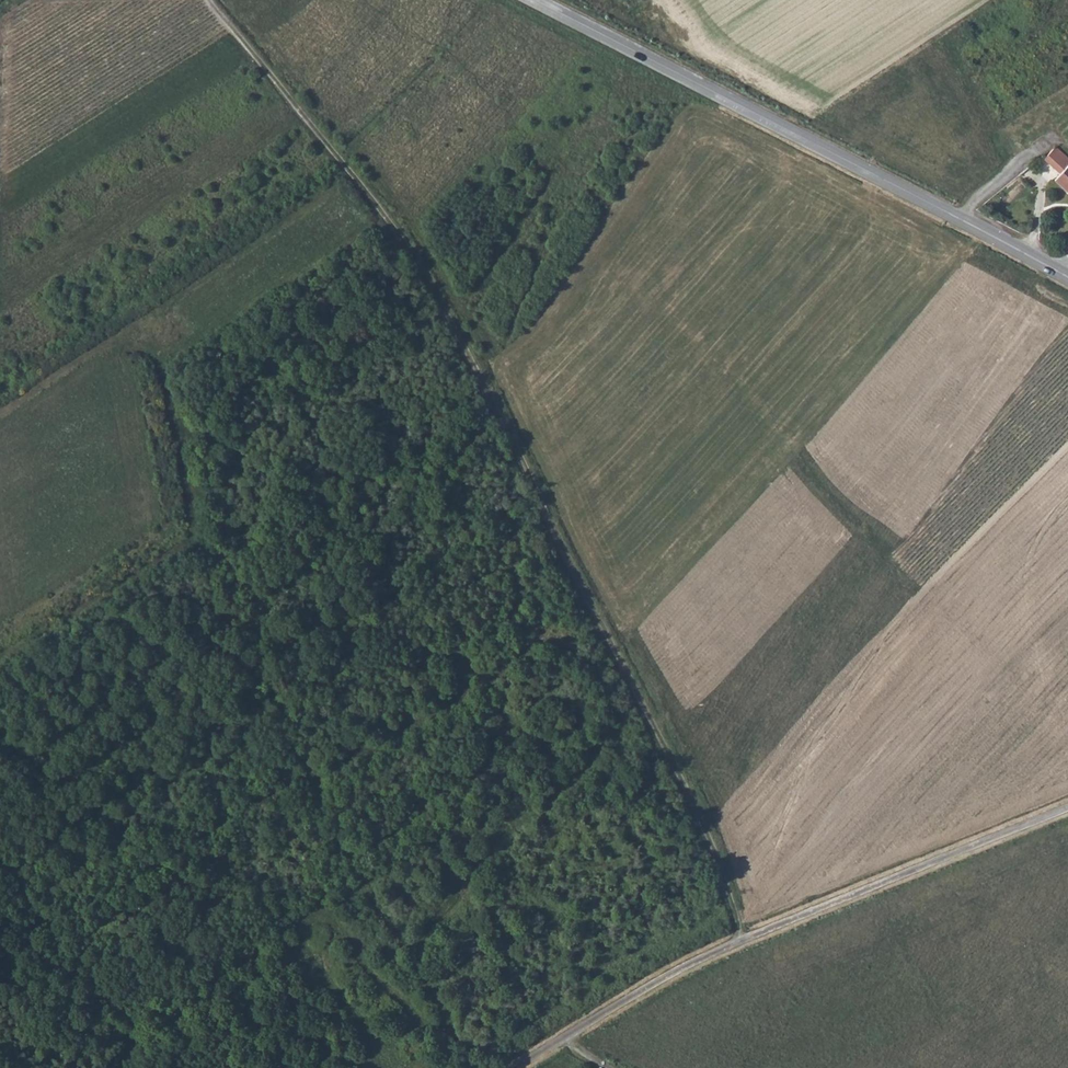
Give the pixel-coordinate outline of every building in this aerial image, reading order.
[(1056,146),(1044,158),(1060,174),(1055,179),(1067,192),(1067,158),(1056,146)]
